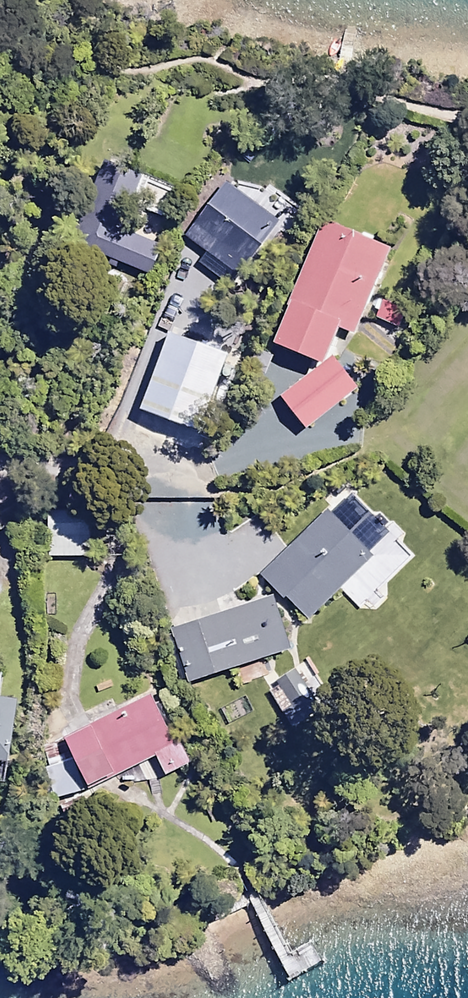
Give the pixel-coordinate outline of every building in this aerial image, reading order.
[(155,272),(166,244),(132,231),(142,208),(174,221),(188,188),(113,157),(79,240),(155,272)] [(287,220),(233,180),(196,229),(250,270),(287,220)] [(282,396),(301,421),(347,383),(332,366),(349,328),(362,333),(399,246),(329,216),(292,302),(298,305),(282,342),(326,360),(282,396)] [(177,328),(148,408),(207,429),(236,349),(177,328)] [(332,507),(264,573),(311,621),(341,592),(359,610),(416,555),(356,494),(337,513),(332,507)] [(53,512),(53,556),(96,557),(96,512),(53,512)] [(295,649),(277,594),(176,627),(194,682),(295,649)] [(307,663),(266,690),(291,728),(332,701),(307,663)] [(195,761),(158,690),(69,736),(96,787),(161,753),(171,773),(195,761)] [(0,694),(0,759),(15,761),(24,697),(0,694)] [(307,945),(278,962),(289,981),(318,964),(307,945)]
